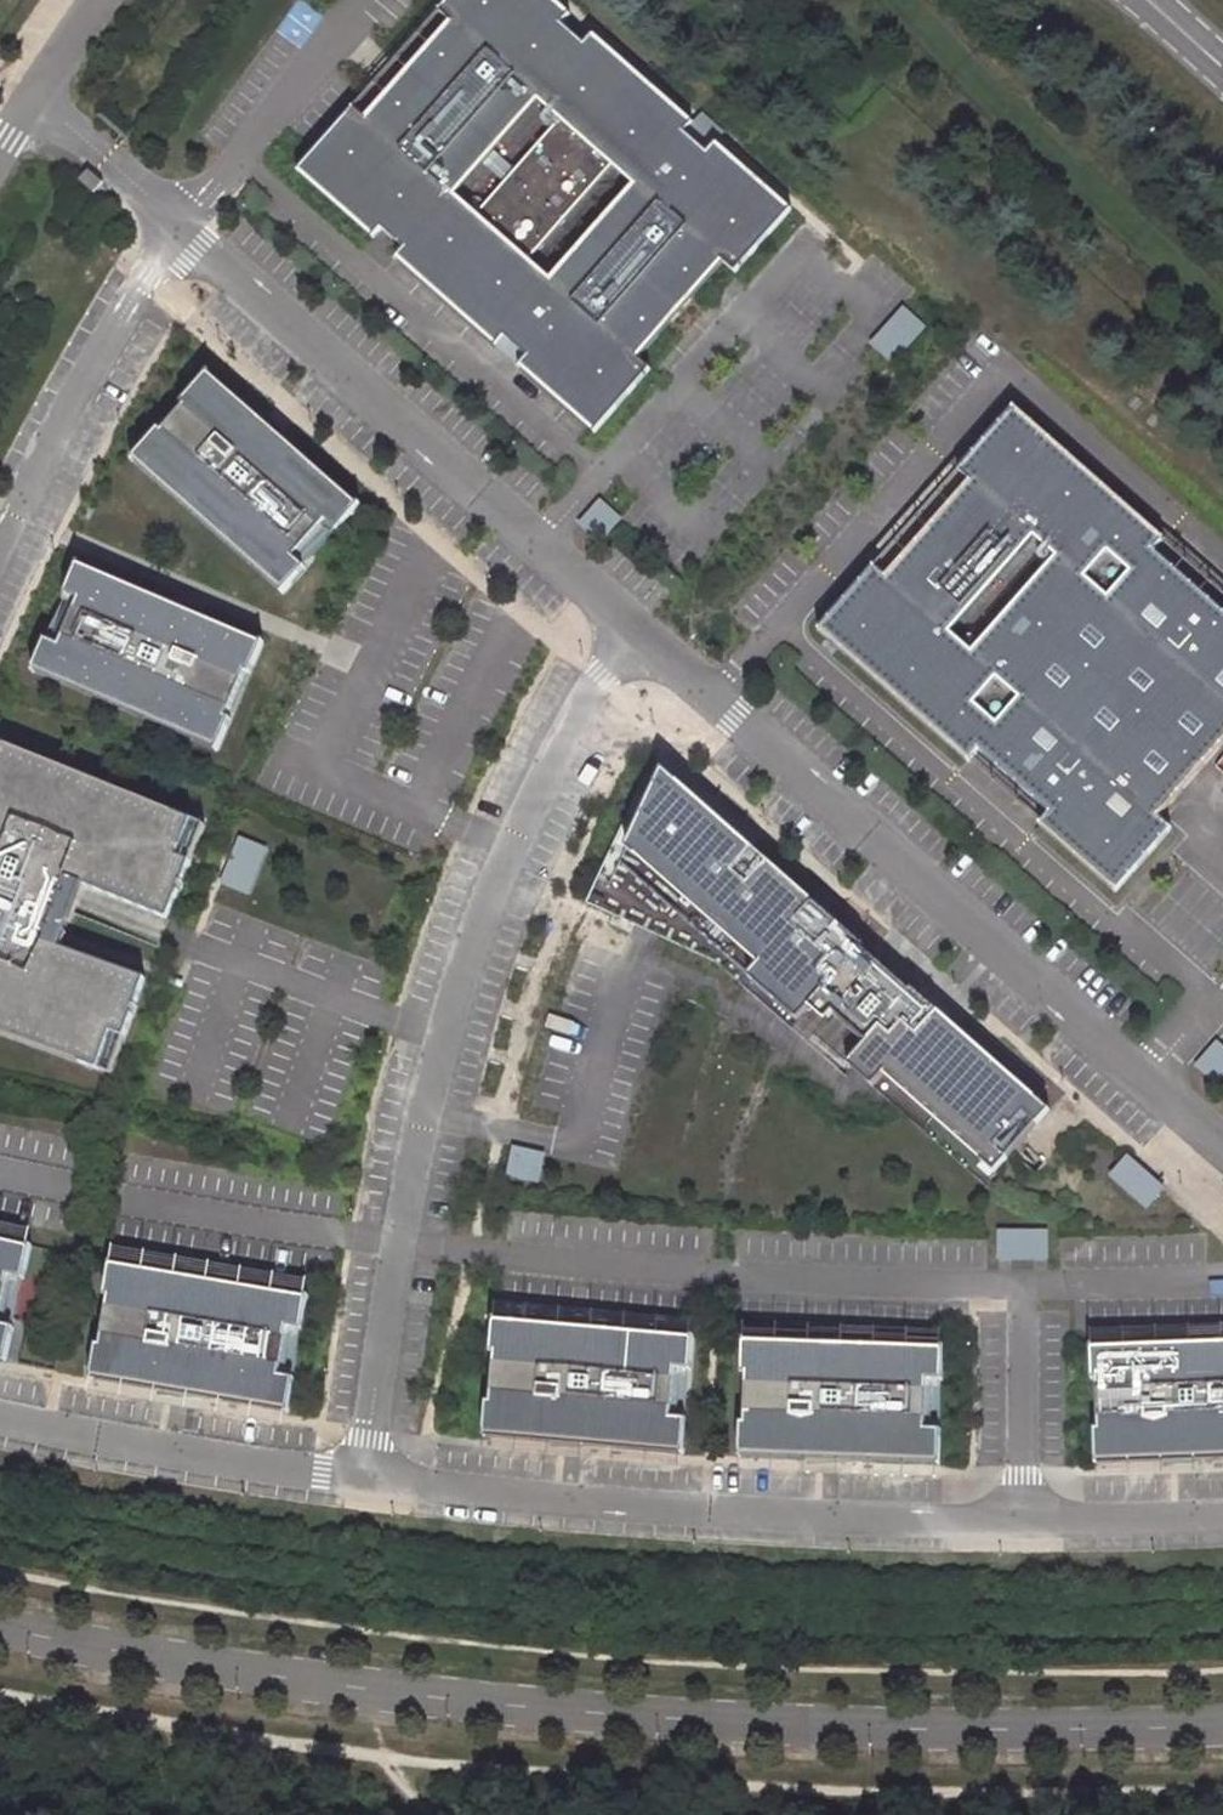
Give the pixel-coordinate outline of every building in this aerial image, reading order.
[(353,109),(297,173),(373,240),(381,230),(404,250),(395,260),(496,348),(504,338),(527,358),(518,368),(594,435),(650,371),(638,360),(723,264),(735,275),(791,211),(715,144),(707,154),(684,134),(693,124),(593,36),(584,45),(562,25),(570,16),(553,0),(449,0),(438,13),(450,24),(366,120),(353,109)] [(893,362),(925,327),(903,307),(871,343),(893,362)] [(159,429),(131,462),(282,595),(305,568),(294,558),(326,522),(337,532),(360,506),(284,439),(278,446),(256,427),(263,419),(209,372),(181,405),(184,408),(162,433),(159,429)] [(815,633),(965,765),(976,754),(1047,816),(1036,828),(1112,895),(1169,831),(1157,820),(1222,744),(1222,615),(1222,616),(1151,553),(1162,542),(1012,410),(955,474),(968,485),(884,580),(871,569),(815,633)] [(601,502),(580,524),(598,541),(619,519),(601,502)] [(59,647),(45,641),(31,673),(216,752),(230,720),(226,718),(219,715),(238,670),(245,673),(249,675),(263,642),(78,563),(64,596),(78,601),(59,647)] [(219,715),(226,718),(245,673),(238,670),(219,715)] [(0,745),(0,1035),(96,1070),(111,1034),(122,1038),(144,979),(60,949),(64,938),(84,889),(167,921),(190,863),(177,858),(192,822),(0,745)] [(867,946),(666,767),(629,850),(621,847),(615,844),(590,903),(633,923),(716,962),(846,1078),(851,1073),(855,1068),(878,1091),(891,1077),(1000,1176),(1055,1113),(917,990),(915,993),(864,949),(867,946)] [(266,851),(238,840),(220,883),(248,895),(266,851)] [(1199,1064),(1220,1082),(1222,1079),(1222,1046),(1218,1042),(1199,1064)] [(544,1156),(513,1149),(507,1175),(539,1182),(544,1156)] [(1131,1164),(1121,1175),(1149,1200),(1159,1189),(1131,1164)] [(1045,1231),(999,1230),(999,1259),(1045,1259),(1045,1231)] [(0,1233),(0,1308),(8,1272),(23,1275),(30,1240),(0,1233)] [(307,1291),(109,1257),(103,1292),(106,1293),(98,1340),(94,1339),(88,1376),(287,1410),(291,1374),(279,1371),(287,1323),(302,1325),(307,1291)] [(489,1400),(485,1435),(686,1453),(689,1418),(674,1417),(678,1368),(694,1369),(697,1334),(496,1316),(493,1351),(497,1352),(492,1400),(489,1400)] [(5,1357),(12,1323),(0,1320),(0,1356),(5,1357)] [(1097,1463),(1222,1455),(1222,1336),(1090,1344),(1092,1380),(1096,1379),(1099,1428),(1095,1428),(1097,1463)] [(742,1421),(741,1456),(942,1463),(943,1427),(928,1427),(929,1378),(945,1379),(946,1344),(745,1337),(744,1373),(747,1373),(746,1421),(742,1421)]
